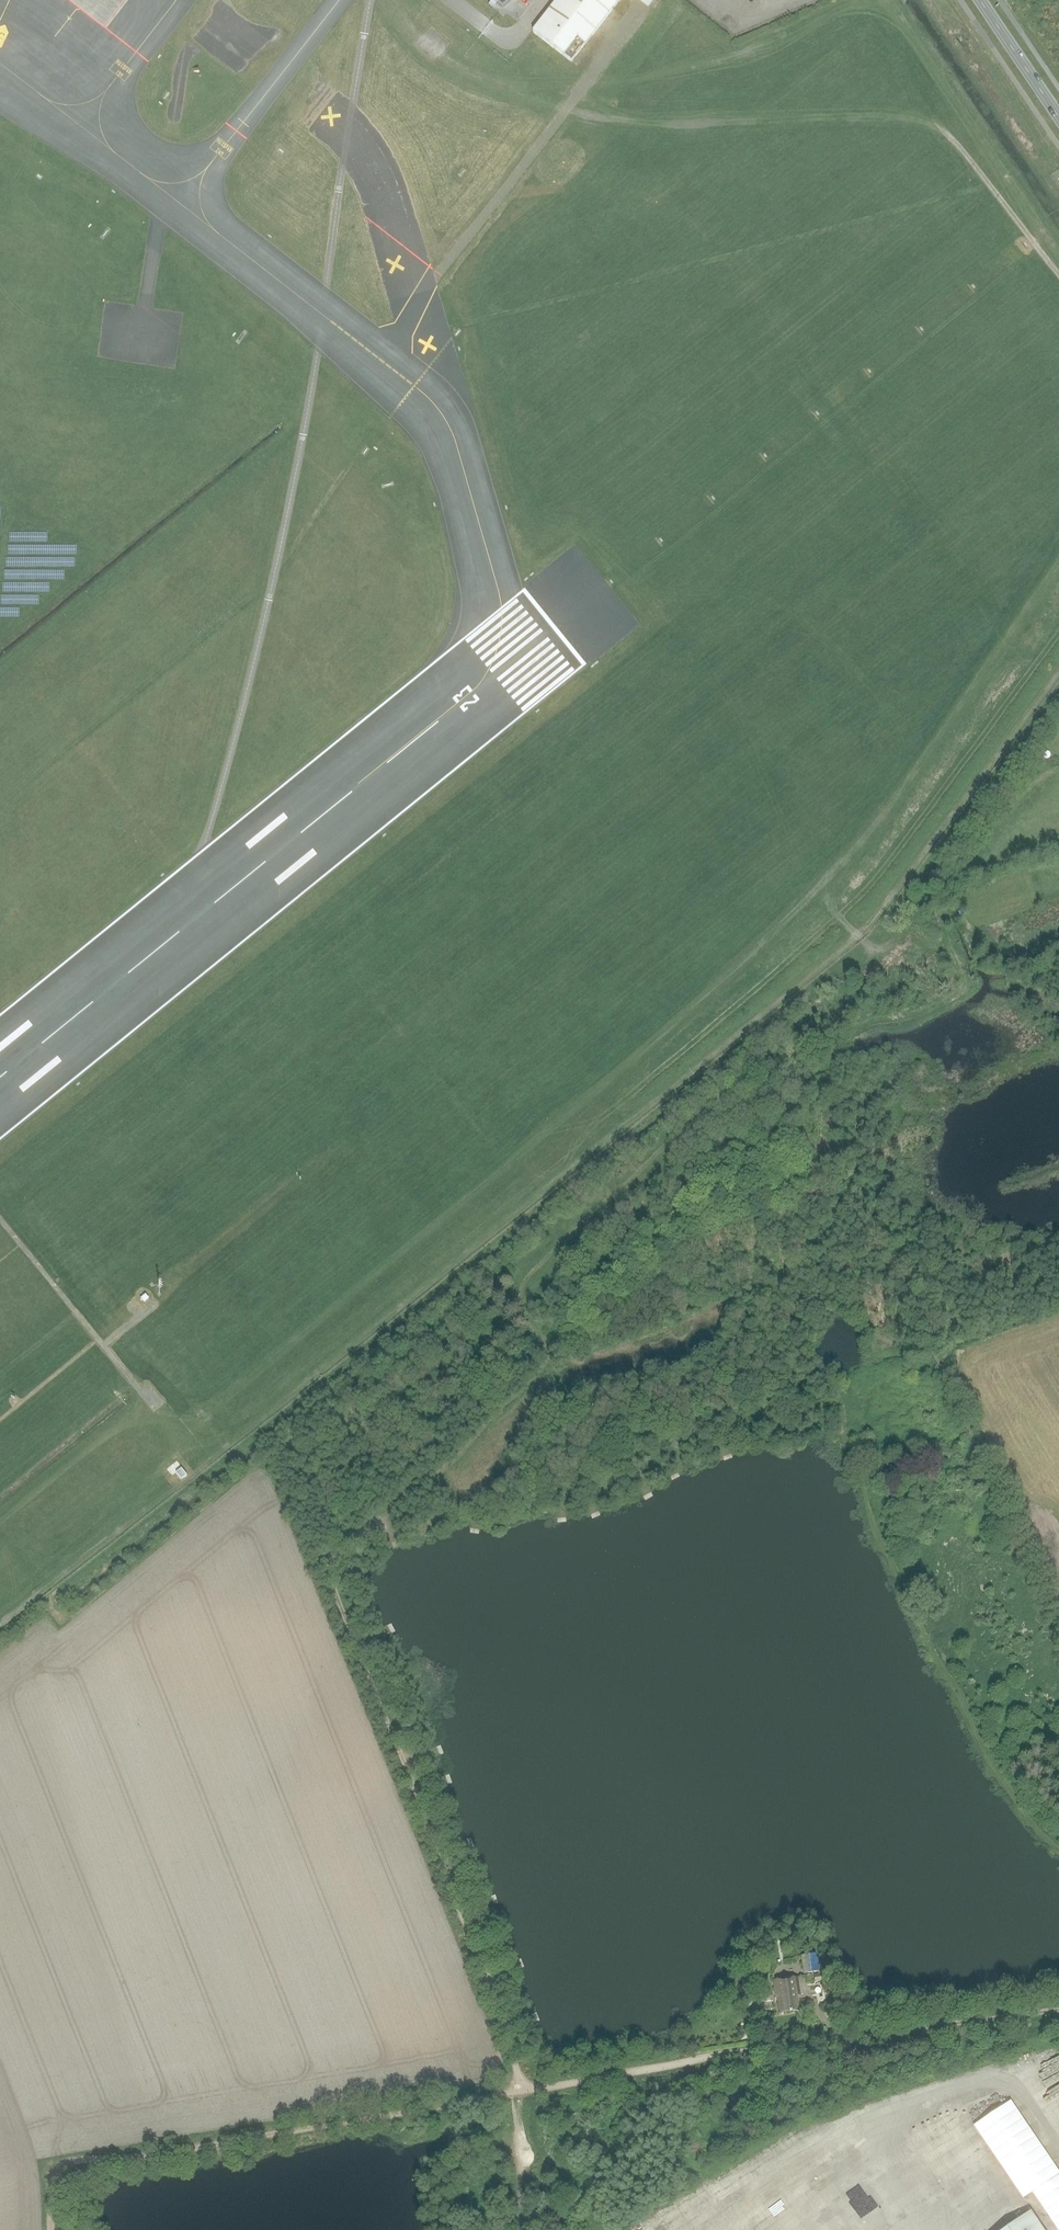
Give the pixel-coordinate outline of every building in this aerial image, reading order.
[(507,11),(515,0),(493,0),(507,11)] [(619,0),(557,0),(532,31),(571,61),(619,0)] [(801,1956),(804,1976),(818,1973),(815,1954),(801,1956)] [(797,1994),(800,1994),(797,1977),(774,1981),(776,1997),(777,1997),(780,2013),(799,2010),(797,1994)] [(1032,2212),(1006,2229),(1044,2229),(1032,2212)]
